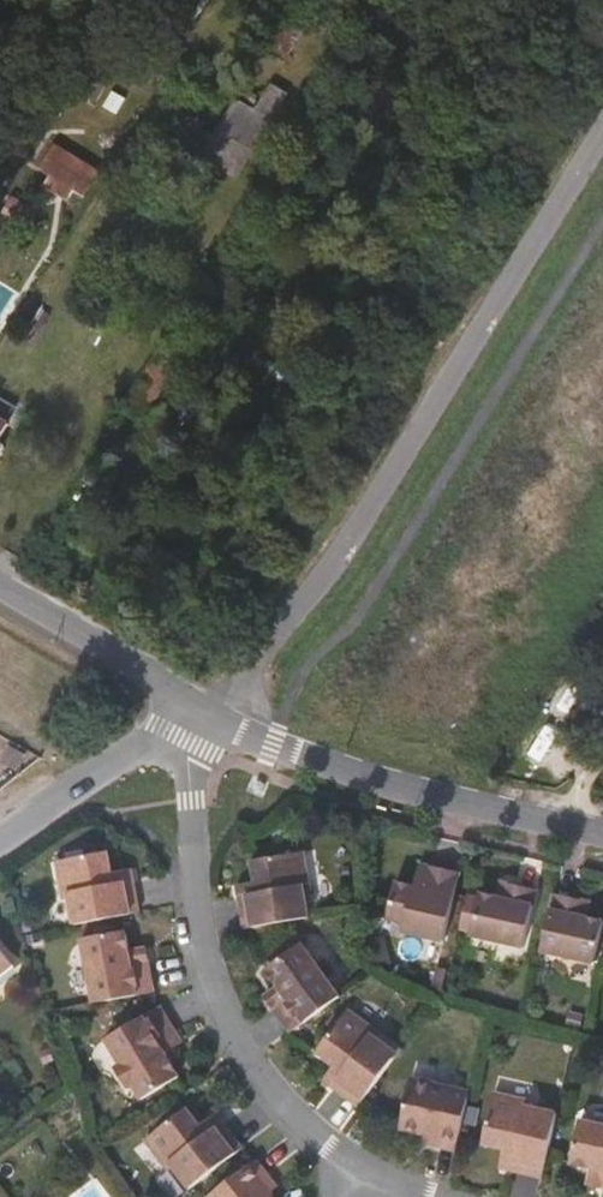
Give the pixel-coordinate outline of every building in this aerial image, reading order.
[(253,110),(237,99),(200,156),(242,182),(295,98),(271,83),(253,110)] [(55,145),(36,175),(75,200),(95,169),(55,145)] [(173,387),(144,370),(103,436),(132,452),(173,387)] [(57,860),(63,897),(68,896),(75,924),(130,914),(139,912),(133,878),(114,882),(112,873),(108,850),(57,860)] [(254,859),(258,884),(259,893),(240,897),(246,928),(255,927),(310,917),(306,890),(312,888),(306,850),(254,859)] [(130,869),(112,873),(114,882),(133,878),(130,869)] [(419,869),(415,886),(427,889),(430,871),(419,869)] [(427,889),(415,886),(415,890),(396,886),(389,923),(407,927),(406,935),(445,944),(459,877),(430,871),(427,889)] [(238,887),(240,897),(259,893),(258,884),(238,887)] [(317,916),(312,888),(306,890),(310,917),(317,916)] [(63,897),(69,926),(75,924),(68,896),(63,897)] [(499,898),(498,905),(508,908),(510,900),(499,898)] [(508,908),(498,905),(496,914),(478,910),(477,916),(470,945),(469,950),(522,962),(535,906),(510,900),(508,908)] [(552,909),(540,965),(594,978),(602,939),(602,938),(587,934),(589,926),(579,924),(580,916),(552,909)] [(470,945),(477,916),(464,913),(457,942),(470,945)] [(590,918),(580,916),(579,924),(589,926),(590,918)] [(82,939),(94,1003),(154,992),(147,958),(137,960),(135,952),(127,953),(123,931),(82,939)] [(274,1002),(295,1030),(344,995),(305,941),(270,966),(283,984),(277,987),(283,995),(274,1002)] [(0,943),(0,979),(18,966),(0,943)] [(145,950),(135,952),(137,960),(147,958),(145,950)] [(268,994),(274,1002),(283,995),(277,987),(268,994)] [(319,1049),(338,1064),(346,1070),(335,1084),(361,1104),(399,1052),(377,1036),(381,1030),(350,1007),(319,1049)] [(155,1066),(161,1063),(157,1055),(167,1049),(149,1020),(97,1051),(130,1106),(166,1085),(155,1066)] [(403,1046),(381,1030),(377,1036),(399,1052),(403,1046)] [(171,1056),(167,1049),(157,1055),(161,1063),(171,1056)] [(327,1079),(335,1084),(346,1070),(338,1064),(327,1079)] [(425,1134),(425,1136),(440,1140),(439,1145),(458,1149),(461,1138),(471,1093),(411,1079),(400,1128),(425,1134)] [(513,1169),(544,1176),(558,1112),(532,1105),(534,1099),(495,1091),(484,1142),(507,1147),(517,1149),(513,1169)] [(560,1105),(534,1099),(532,1105),(558,1112),(560,1105)] [(237,1155),(219,1126),(202,1136),(198,1128),(186,1108),(141,1135),(162,1169),(167,1165),(181,1189),(237,1155)] [(214,1118),(198,1128),(202,1136),(219,1126),(214,1118)] [(602,1187),(602,1124),(580,1118),(571,1160),(592,1165),(591,1173),(600,1175),(597,1185),(602,1187)] [(424,1142),(439,1145),(440,1140),(425,1136),(424,1142)] [(503,1167),(513,1169),(517,1149),(507,1147),(503,1167)] [(275,1191),(265,1178),(270,1175),(258,1158),(211,1194),(214,1196),(276,1196),(272,1192),(275,1191)] [(176,1192),(181,1189),(167,1165),(162,1169),(176,1192)] [(589,1183),(597,1185),(600,1175),(591,1173),(589,1183)] [(279,1188),(270,1175),(265,1178),(275,1191),(279,1188)]
